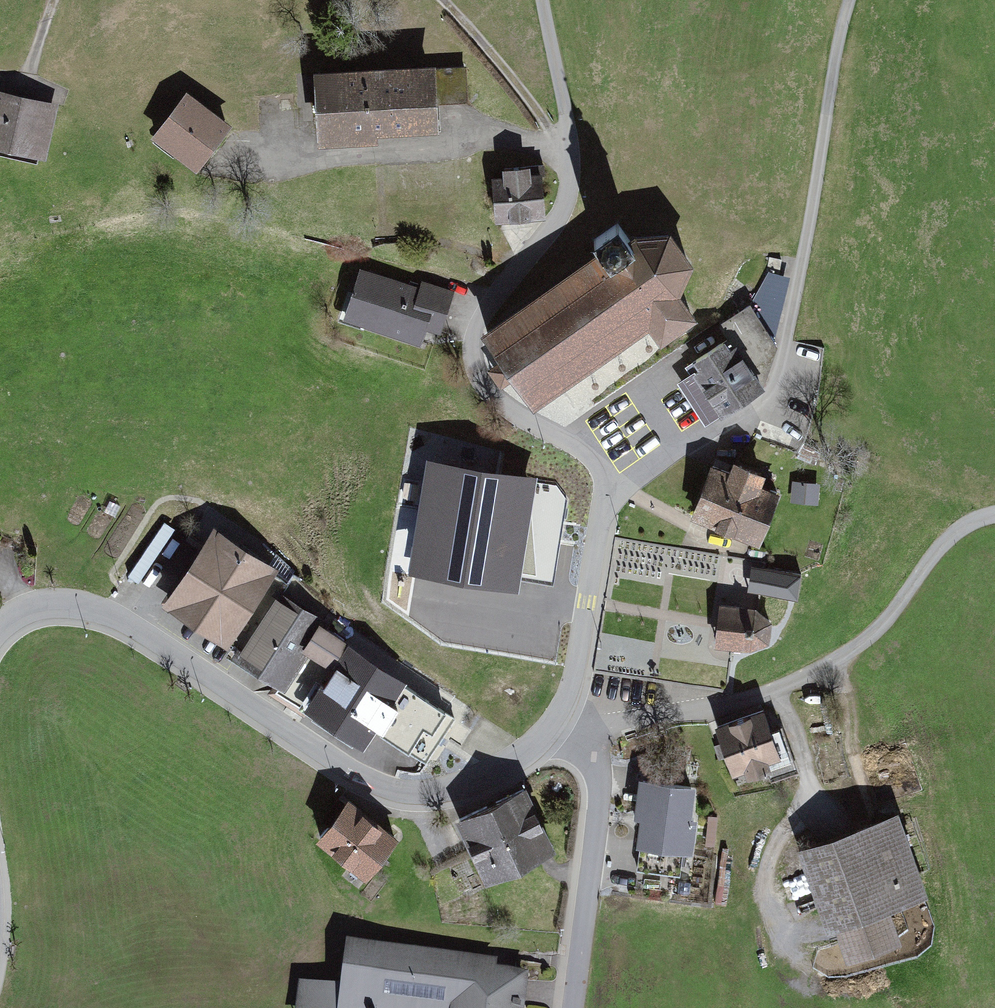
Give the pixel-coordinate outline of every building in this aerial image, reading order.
[(430,70),(431,100),(466,98),(465,69),(430,70)] [(431,100),(430,70),(320,76),(323,137),(432,129),(431,100)] [(41,148),(50,105),(0,94),(0,139),(41,148)] [(157,137),(195,166),(226,125),(188,96),(157,137)] [(493,179),(496,218),(543,214),(539,175),(544,175),(543,165),(504,169),(505,177),(493,179)] [(603,252),(487,332),(534,400),(649,319),(661,335),(691,315),(674,292),(687,263),(668,235),(636,238),(631,241),(617,223),(593,239),(603,252)] [(421,290),(361,270),(348,310),(367,316),(365,323),(419,341),(421,334),(428,313),(443,318),(452,292),(424,282),(421,290)] [(729,338),(696,359),(702,367),(681,380),(705,418),(720,409),(721,411),(727,408),(761,386),(775,344),(759,319),(751,305),(720,324),(729,338)] [(556,485),(433,464),(419,547),(417,563),(512,579),(514,563),(555,570),(567,501),(556,485)] [(713,466),(694,513),(757,539),(777,492),(757,484),(761,474),(735,464),(731,473),(713,466)] [(169,599),(242,647),(288,578),(293,571),(263,542),(208,506),(189,534),(206,545),(169,599)] [(355,623),(288,578),(242,647),(285,676),(277,688),(308,709),(337,665),(351,675),(363,657),(342,643),(355,623)] [(757,610),(721,605),(716,642),(734,645),(749,645),(766,639),(769,621),(757,610)] [(398,681),(363,657),(351,675),(337,665),(308,709),(307,710),(356,743),(370,722),(425,759),(453,717),(398,681)] [(763,711),(717,726),(731,769),(745,764),(748,774),(768,767),(772,779),(796,771),(782,728),(770,732),(763,711)] [(644,814),(637,869),(679,874),(683,844),(688,845),(692,818),(686,817),(690,787),(643,781),(639,814),(644,814)] [(523,789),(459,819),(486,877),(550,848),(523,789)] [(349,801),(320,836),(365,872),(394,837),(349,801)] [(894,817),(811,846),(849,954),(896,938),(884,904),(920,891),(894,817)] [(524,976),(493,973),(494,964),(349,946),(344,990),(302,985),(299,1007),(520,1007),(524,976)]
